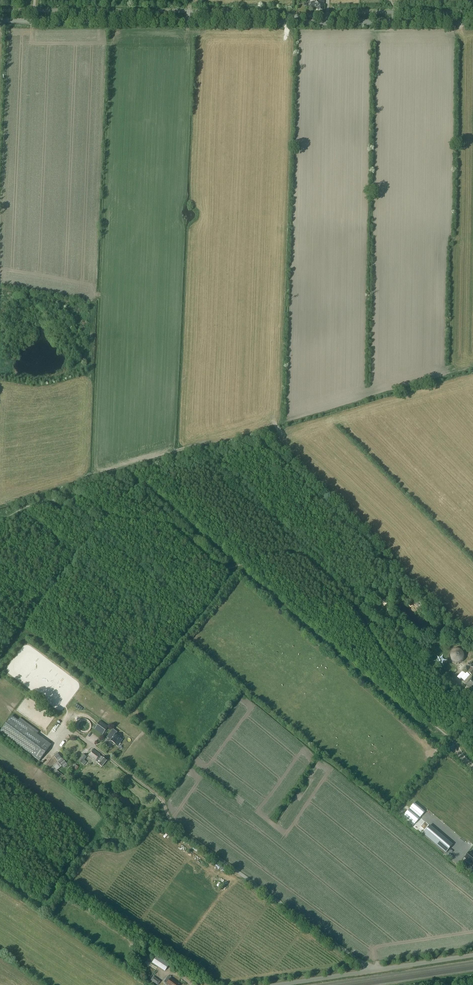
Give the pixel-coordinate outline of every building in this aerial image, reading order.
[(324,0),(310,0),(310,2),(307,2),(307,3),(304,3),(304,6),(307,6),(307,5),(310,5),(310,7),(318,7),(318,10),(323,10),(323,4),(324,4),(324,0)] [(454,662),(457,663),(459,663),(461,662),(463,660),(464,659),(465,656),(465,654),(464,652),(462,650),(460,649),(458,648),(456,648),(454,649),(452,650),(451,652),(450,655),(450,657),(451,659),(452,661),(454,662)] [(12,717),(1,733),(40,761),(52,745),(37,734),(39,731),(20,718),(18,721),(12,717)] [(95,725),(104,732),(108,726),(100,720),(95,725)] [(115,735),(117,732),(113,729),(107,737),(107,738),(108,736),(112,738),(111,741),(118,746),(122,740),(115,735)] [(100,755),(93,749),(89,755),(96,761),(95,761),(98,763),(97,764),(102,767),(106,761),(102,757),(102,758),(99,756),(100,755)] [(83,755),(78,761),(82,763),(84,760),(87,757),(83,755)] [(63,758),(62,759),(59,762),(61,765),(64,768),(68,765),(65,762),(66,761),(63,758)] [(430,825),(423,833),(446,852),(452,845),(430,825)] [(465,858),(467,860),(470,863),(470,862),(472,864),(472,863),(472,864),(472,854),(470,852),(465,858)] [(135,958),(141,962),(144,958),(141,955),(138,954),(135,958)] [(169,964),(157,956),(152,963),(165,971),(169,964)] [(177,984),(178,983),(171,978),(170,978),(171,977),(170,976),(169,977),(168,976),(164,982),(169,984),(179,984),(177,984)]
